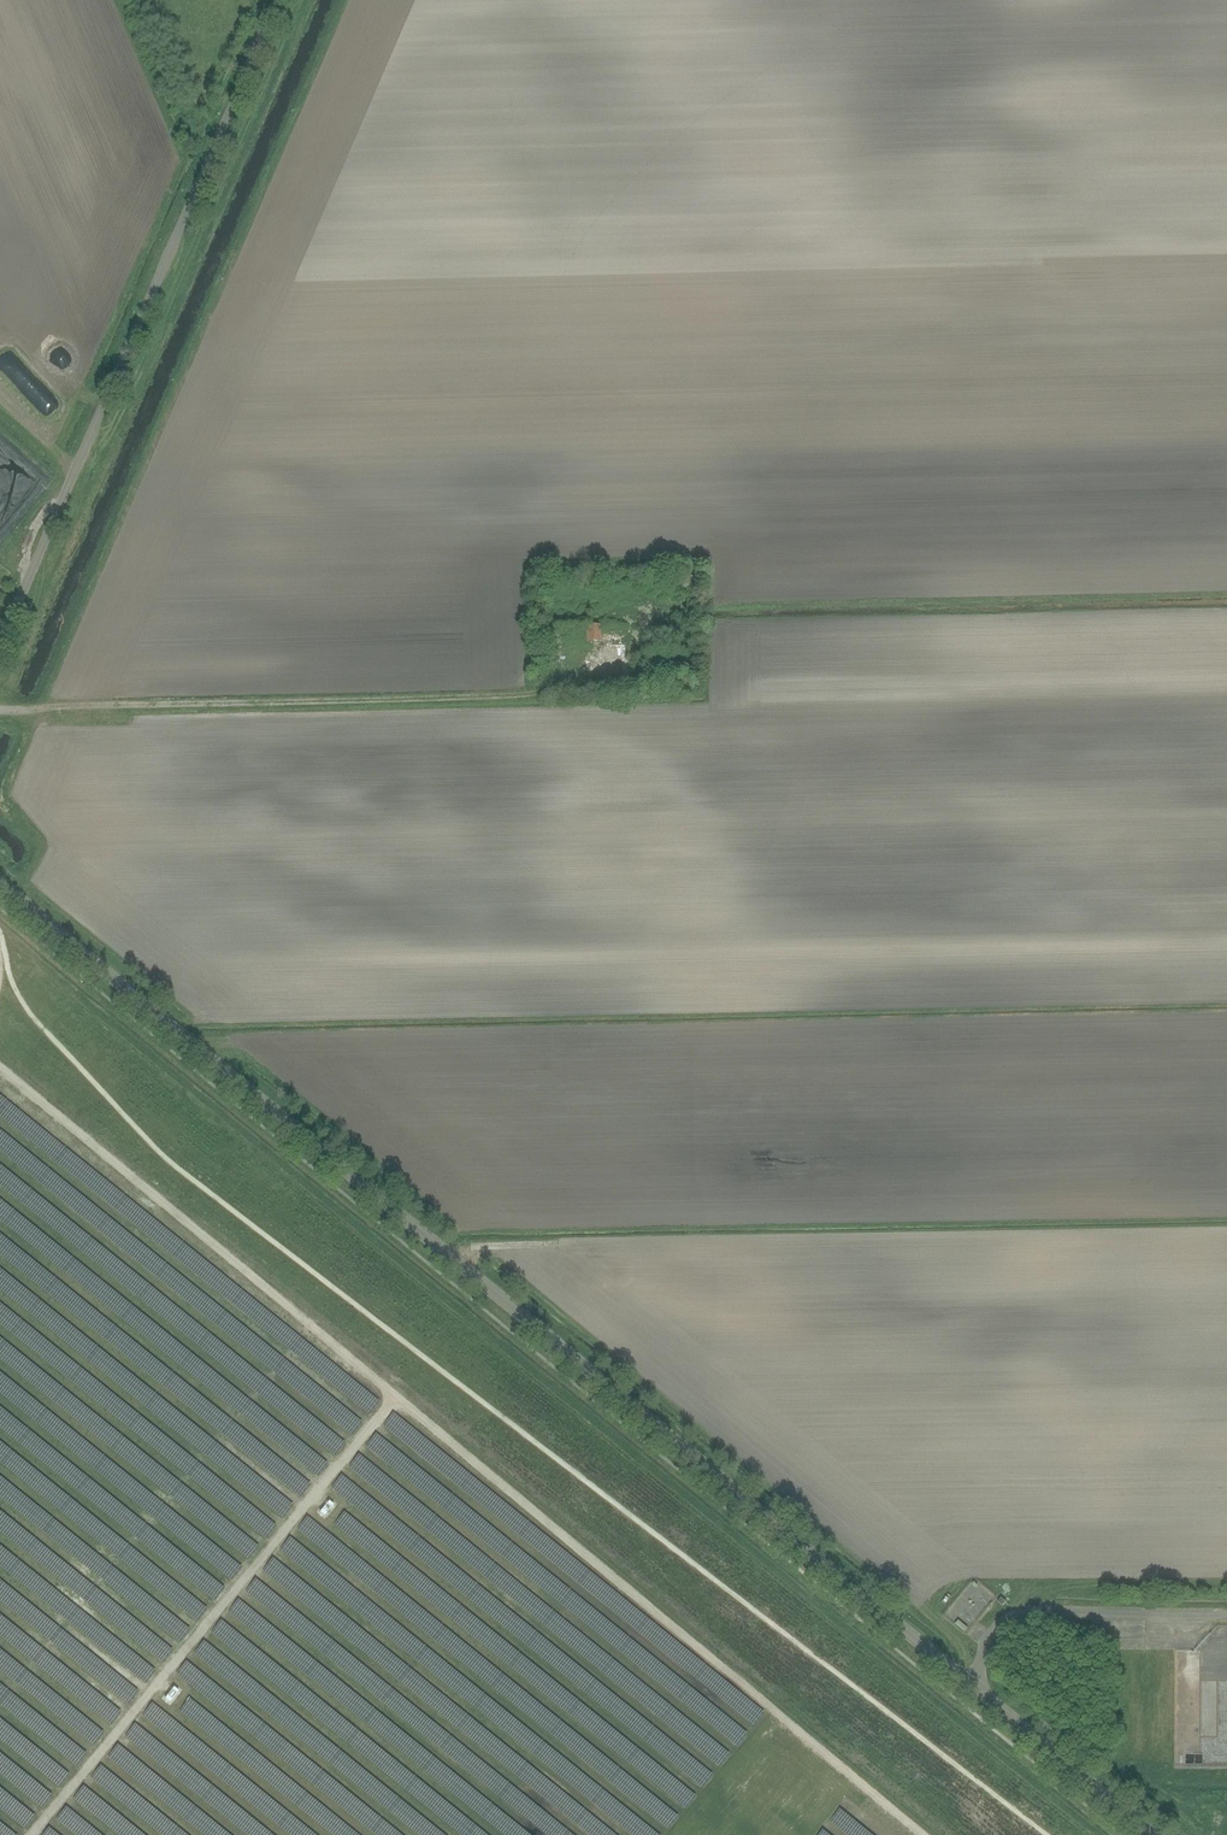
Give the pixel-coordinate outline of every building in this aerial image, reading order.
[(600,626),(587,626),(587,642),(600,642),(600,626)] [(608,682),(625,681),(624,642),(607,643),(608,682)] [(669,673),(670,659),(669,659),(669,655),(658,654),(657,658),(656,672),(669,673)] [(670,659),(669,673),(669,676),(678,677),(678,655),(670,655),(670,659)] [(983,1600),(977,1605),(983,1612),(987,1609),(985,1607),(988,1604),(984,1598),(992,1592),(982,1579),(966,1592),(971,1599),(977,1594),(983,1600)] [(998,1601),(1003,1606),(1006,1602),(1001,1597),(998,1601)]
